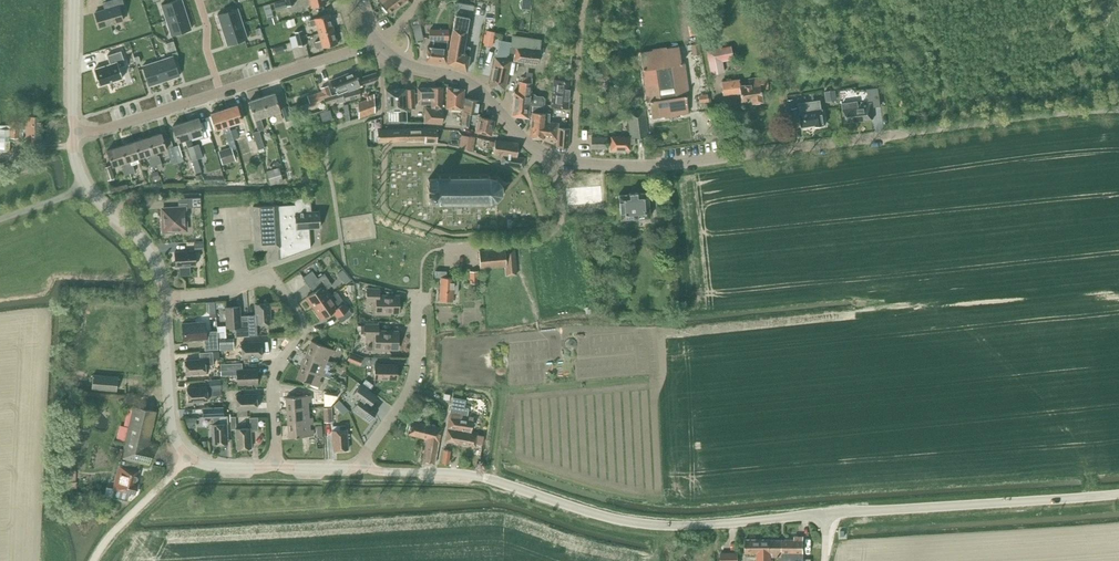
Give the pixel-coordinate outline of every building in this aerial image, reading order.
[(106,2),(108,9),(95,13),(99,27),(123,21),(120,10),(125,9),(122,0),(112,0),(106,2)] [(161,5),(166,20),(186,14),(182,0),(176,0),(161,5)] [(399,0),(379,0),(378,1),(381,4),(389,14),(402,4),(399,0)] [(455,12),(473,15),(474,5),(456,2),(455,12)] [(237,8),(217,14),(222,30),(242,23),(237,8)] [(186,14),(166,20),(171,35),(191,29),(186,14)] [(314,18),(315,19),(309,21),(310,26),(316,25),(318,33),(333,29),(329,14),(314,18)] [(454,15),(449,49),(446,64),(466,71),(469,56),(468,56),(470,47),(463,46),(468,17),(454,15)] [(294,19),(286,21),(288,27),(295,25),(294,19)] [(522,21),(517,25),(520,29),(526,26),(522,21)] [(242,23),(222,30),(227,45),(247,38),(242,23)] [(416,40),(423,39),(420,24),(413,26),(416,40)] [(316,49),(322,47),(323,48),(337,44),(333,29),(318,33),(320,40),(314,42),(316,49)] [(447,49),(447,38),(447,29),(429,30),(429,39),(433,39),(433,48),(427,47),(426,62),(446,64),(449,49),(447,49)] [(295,32),(295,35),(289,37),(292,48),(305,44),(301,30),(295,32)] [(492,47),(495,32),(486,30),(485,34),(484,34),(482,43),(484,44),(483,46),(492,47)] [(511,42),(510,46),(509,54),(514,55),(513,61),(538,64),(540,50),(539,50),(541,39),(512,35),(511,42)] [(507,60),(510,42),(500,40),(496,58),(495,58),(489,86),(504,89),(510,61),(507,60)] [(173,41),(167,43),(170,51),(176,49),(173,41)] [(691,44),(693,56),(700,55),(699,43),(691,44)] [(282,45),(273,48),(275,55),(284,53),(282,45)] [(733,59),(730,45),(706,50),(710,75),(724,72),(722,61),(733,59)] [(676,115),(688,113),(686,95),(685,96),(684,86),(685,86),(687,83),(686,75),(683,74),(682,74),(681,64),(679,47),(667,49),(666,47),(660,48),(663,66),(655,67),(657,83),(644,85),(647,102),(650,101),(652,118),(664,116),(665,118),(676,116),(676,115)] [(110,64),(94,69),(100,85),(123,78),(119,67),(126,65),(121,51),(107,55),(110,64)] [(768,51),(760,53),(762,62),(770,60),(768,51)] [(173,56),(158,61),(164,81),(180,76),(173,56)] [(158,61),(143,66),(149,86),(164,81),(158,61)] [(336,91),(337,94),(359,85),(359,84),(378,79),(376,73),(363,77),(362,73),(357,74),(356,70),(331,80),(335,91),(336,91)] [(529,106),(532,106),(544,107),(545,98),(543,96),(537,96),(535,94),(530,94),(532,78),(522,76),(521,82),(520,82),(518,92),(514,91),(512,116),(524,117),(524,123),(528,123),(529,106)] [(570,81),(570,77),(558,76),(558,80),(557,80),(557,81),(554,81),(551,106),(568,108),(570,81)] [(760,89),(768,88),(766,76),(748,79),(749,84),(739,86),(738,80),(721,82),(723,94),(740,92),(741,101),(751,100),(752,102),(762,101),(760,89)] [(145,81),(133,84),(137,99),(149,95),(145,81)] [(337,94),(331,95),(327,86),(321,88),(322,91),(307,96),(310,104),(324,99),(325,103),(344,98),(344,100),(360,96),(358,88),(337,94)] [(462,110),(464,89),(447,87),(446,108),(462,110)] [(441,107),(442,88),(417,88),(418,100),(421,100),(421,105),(431,104),(431,106),(441,107)] [(398,111),(399,121),(407,121),(405,89),(386,90),(387,112),(398,111)] [(407,107),(414,107),(414,89),(406,90),(407,107)] [(825,91),(826,102),(838,100),(836,90),(825,91)] [(261,97),(267,115),(274,113),(277,121),(282,119),(280,111),(274,93),(261,97)] [(357,102),(357,110),(374,104),(374,94),(366,96),(367,99),(357,102)] [(255,119),(257,128),(258,131),(263,129),(260,118),(267,115),(261,97),(248,101),(254,119),(255,119)] [(477,114),(479,100),(465,98),(463,110),(462,126),(468,127),(470,113),(477,114)] [(800,122),(798,107),(795,108),(794,99),(787,100),(791,124),(800,122)] [(825,125),(822,110),(820,100),(799,104),(802,126),(816,124),(816,127),(825,125)] [(842,103),(843,110),(845,123),(873,119),(871,104),(859,105),(858,101),(842,103)] [(297,104),(289,107),(292,117),(301,114),(297,104)] [(374,104),(357,110),(357,117),(375,112),(374,104)] [(239,137),(236,128),(234,123),(241,121),(236,105),(223,110),(229,125),(230,130),(233,139),(236,148),(237,148),(242,163),(253,160),(248,145),(245,146),(242,136),(239,137)] [(289,120),(293,119),(289,106),(282,108),(286,121),(289,120)] [(544,107),(532,106),(531,118),(530,127),(531,127),(530,136),(556,139),(555,146),(568,147),(569,128),(557,127),(558,123),(549,122),(549,113),(550,107),(544,107)] [(442,124),(443,109),(425,107),(424,122),(442,124)] [(634,137),(648,136),(645,109),(627,112),(630,137),(611,137),(611,150),(630,150),(630,144),(634,144),(634,137)] [(215,129),(229,125),(223,110),(210,114),(215,129)] [(26,122),(26,125),(24,125),(24,122),(18,122),(18,120),(10,120),(10,138),(23,138),(23,133),(26,133),(26,136),(27,136),(27,142),(41,142),(42,116),(27,116),(27,122),(26,122)] [(490,135),(494,120),(479,117),(475,132),(490,135)] [(190,137),(191,137),(203,133),(198,118),(185,122),(190,137)] [(10,120),(0,120),(0,151),(10,152),(10,120)] [(177,142),(185,139),(188,147),(192,160),(197,159),(193,146),(191,137),(190,137),(185,122),(172,126),(177,142)] [(425,128),(406,129),(406,141),(425,141),(425,128)] [(425,141),(425,143),(437,143),(437,129),(425,128),(425,141)] [(377,142),(388,142),(388,129),(377,130),(377,142)] [(406,129),(391,129),(388,129),(388,142),(406,141),(406,129)] [(228,141),(233,139),(230,130),(225,131),(228,141)] [(258,149),(264,147),(259,130),(253,132),(258,149)] [(147,138),(156,165),(161,163),(162,163),(159,156),(157,156),(156,153),(166,149),(161,133),(147,138)] [(473,151),(475,137),(461,135),(459,146),(473,151)] [(607,149),(607,137),(591,137),(591,149),(607,149)] [(151,167),(156,165),(147,138),(134,142),(139,158),(149,155),(150,159),(149,159),(151,167)] [(525,158),(517,157),(518,143),(495,140),(493,154),(502,155),(501,163),(523,168),(525,158)] [(254,158),(260,156),(255,141),(249,143),(254,158)] [(130,161),(139,158),(134,142),(121,146),(129,174),(135,172),(132,164),(131,165),(130,161)] [(193,146),(197,159),(202,157),(198,144),(193,146)] [(176,159),(182,157),(178,145),(172,147),(176,159)] [(124,175),(129,174),(121,146),(107,151),(112,167),(122,163),(123,167),(122,168),(124,175)] [(235,160),(231,147),(218,151),(222,164),(235,160)] [(107,181),(115,178),(110,165),(104,168),(107,181)] [(284,181),(282,177),(279,167),(266,172),(270,186),(284,181)] [(159,179),(158,171),(151,172),(153,181),(159,179)] [(498,180),(497,179),(495,181),(489,178),(490,176),(488,176),(488,178),(480,178),(480,176),(478,176),(478,178),(470,178),(470,177),(468,177),(469,178),(459,179),(459,177),(458,177),(458,179),(450,179),(450,177),(448,177),(448,179),(441,179),(440,177),(439,177),(439,179),(428,179),(428,186),(427,186),(427,191),(427,195),(428,195),(428,202),(439,202),(439,205),(441,205),(441,203),(449,203),(449,205),(451,205),(451,203),(459,203),(459,205),(460,205),(460,203),(468,203),(468,205),(470,205),(470,203),(479,202),(479,205),(480,205),(480,202),(488,202),(488,205),(489,205),(489,202),(495,201),(496,202),(497,201),(496,200),(500,196),(502,196),(503,195),(501,194),(501,191),(500,187),(502,186),(502,185),(500,186),(496,181),(498,180)] [(583,187),(585,204),(602,203),(601,186),(583,187)] [(567,206),(585,204),(583,187),(566,188),(567,206)] [(621,219),(650,217),(648,193),(637,193),(630,193),(630,194),(619,195),(621,219)] [(200,197),(186,198),(187,208),(195,207),(196,216),(202,215),(200,197)] [(319,211),(311,211),(310,197),(294,198),(294,204),(277,205),(277,204),(253,206),(255,250),(280,248),(280,259),(297,252),(297,249),(305,249),(305,250),(311,248),(309,228),(320,227),(319,211)] [(161,219),(162,233),(176,232),(175,231),(186,230),(185,207),(162,209),(163,219),(161,219)] [(658,243),(666,243),(665,237),(664,226),(656,227),(657,238),(658,243)] [(194,251),(203,250),(203,243),(194,243),(194,251)] [(517,275),(514,249),(504,249),(504,248),(478,251),(479,269),(504,266),(506,276),(517,275)] [(195,265),(194,251),(174,252),(175,267),(195,265)] [(458,293),(458,278),(454,278),(454,277),(446,277),(446,271),(435,271),(435,277),(440,277),(439,300),(452,300),(453,293),(458,293)] [(469,271),(470,283),(478,283),(478,271),(469,271)] [(324,273),(312,282),(318,289),(306,297),(314,308),(331,296),(326,289),(332,285),(324,273)] [(352,280),(346,273),(340,277),(346,284),(352,280)] [(400,295),(380,294),(380,288),(366,288),(366,302),(373,302),(372,315),(391,315),(391,314),(399,314),(400,295)] [(348,309),(344,303),(337,292),(331,296),(314,308),(321,319),(333,311),(337,317),(348,309)] [(256,324),(271,323),(269,303),(255,304),(256,319),(248,320),(249,336),(257,336),(256,324)] [(241,327),(240,307),(225,308),(226,328),(241,327)] [(204,350),(218,349),(217,331),(206,332),(205,322),(182,323),(183,341),(204,339),(204,350)] [(366,324),(365,336),(375,337),(375,348),(398,348),(398,332),(378,332),(378,324),(366,324)] [(249,336),(248,326),(239,327),(240,337),(249,336)] [(219,338),(220,350),(234,350),(233,338),(219,338)] [(307,352),(327,360),(329,355),(332,356),(334,350),(311,341),(307,352)] [(241,343),(242,358),(261,357),(261,342),(241,343)] [(213,365),(213,358),(219,358),(219,351),(199,353),(200,359),(185,361),(186,375),(206,374),(205,365),(213,365)] [(321,375),(324,377),(326,371),(323,370),(327,360),(307,352),(301,367),(321,375)] [(347,360),(360,365),(362,359),(350,354),(347,360)] [(237,375),(237,385),(257,384),(257,369),(243,370),(242,363),(220,364),(221,371),(222,371),(223,376),(237,375)] [(374,379),(397,379),(397,365),(374,364),(374,379)] [(319,380),(321,375),(301,367),(296,378),(319,387),(322,382),(319,380)] [(117,391),(118,377),(93,375),(92,389),(117,391)] [(221,389),(220,379),(209,380),(209,389),(211,389),(220,389),(221,389)] [(359,400),(352,409),(369,421),(377,409),(371,404),(377,396),(361,384),(352,395),(359,400)] [(188,403),(208,401),(207,387),(187,388),(188,403)] [(247,409),(257,409),(256,394),(236,395),(237,416),(247,416),(247,409)] [(287,412),(308,410),(307,402),(311,402),(310,395),(286,397),(287,412)] [(421,410),(427,404),(420,397),(413,404),(421,410)] [(452,398),(450,405),(447,428),(471,432),(472,421),(466,419),(468,409),(463,408),(465,400),(452,398)] [(339,413),(346,407),(339,399),(333,405),(339,413)] [(114,488),(114,489),(114,490),(107,489),(105,495),(127,500),(129,492),(136,494),(138,484),(135,483),(138,470),(140,462),(149,464),(153,446),(148,445),(156,411),(133,406),(127,431),(119,429),(117,440),(125,442),(121,458),(120,466),(119,466),(114,488)] [(212,417),(212,424),(213,444),(227,444),(226,424),(220,424),(220,416),(224,416),(223,407),(202,408),(203,417),(212,417)] [(324,422),(333,422),(331,407),(323,408),(324,422)] [(309,418),(308,410),(287,412),(288,425),(309,424),(312,424),(312,418),(309,418)] [(413,412),(407,434),(426,439),(422,464),(434,464),(438,441),(441,429),(419,423),(421,414),(413,412)] [(235,430),(235,417),(231,417),(230,413),(226,414),(226,417),(231,417),(231,430),(235,430)] [(237,448),(251,448),(250,431),(258,431),(257,417),(250,418),(250,428),(236,429),(237,448)] [(192,419),(184,420),(184,427),(192,427),(192,419)] [(309,430),(309,424),(288,425),(289,437),(313,436),(313,429),(309,430)] [(333,426),(333,430),(332,431),(333,450),(348,449),(346,425),(333,426)] [(483,436),(477,435),(447,429),(445,441),(475,446),(476,444),(482,445),(483,436)] [(444,451),(443,463),(450,464),(452,452),(444,451)] [(77,471),(67,471),(66,489),(77,489),(77,482),(76,482),(77,471)] [(803,553),(803,537),(794,537),(794,540),(782,540),(782,557),(782,560),(786,560),(803,560),(803,553)] [(745,540),(746,553),(757,553),(757,560),(770,560),(770,557),(782,557),(782,540),(745,540)] [(720,552),(720,560),(738,560),(738,552),(720,552)]
